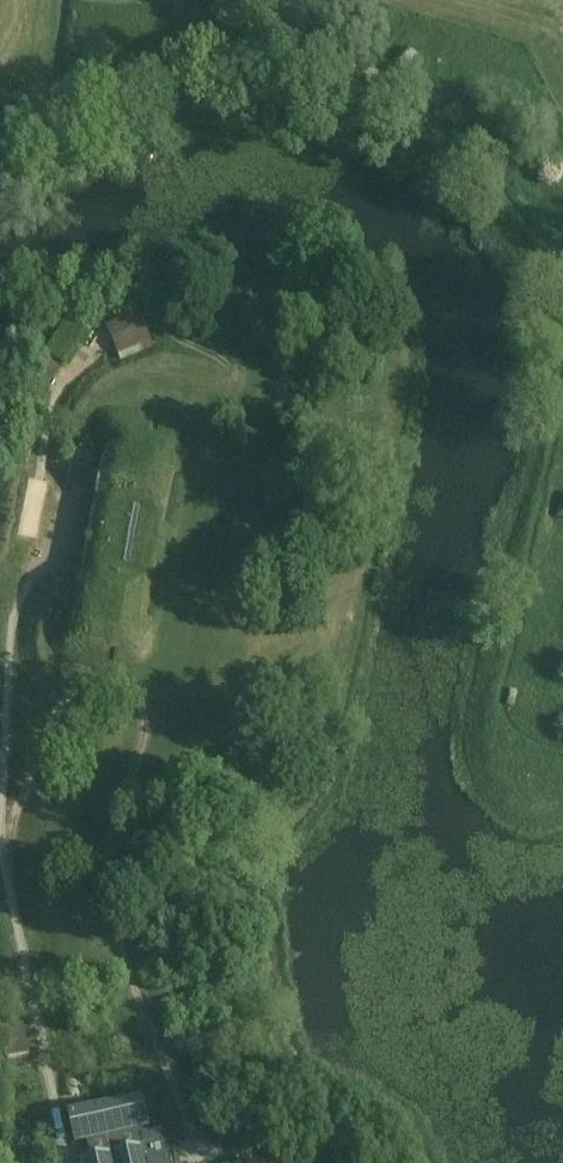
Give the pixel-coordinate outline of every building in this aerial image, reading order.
[(309,63),(309,70),(340,72),(340,64),(309,63)] [(346,65),(345,72),(376,74),(377,66),(346,65)] [(140,319),(113,330),(121,347),(147,335),(140,319)] [(562,520),(562,489),(555,488),(550,518),(562,520)] [(507,705),(515,707),(521,681),(513,679),(507,705)] [(3,1033),(11,1064),(30,1059),(22,1028),(3,1033)] [(143,1128),(147,1127),(144,1114),(140,1099),(71,1115),(77,1144),(87,1141),(89,1151),(91,1160),(82,1162),(170,1162),(162,1128),(156,1130),(144,1133),(143,1128)]
